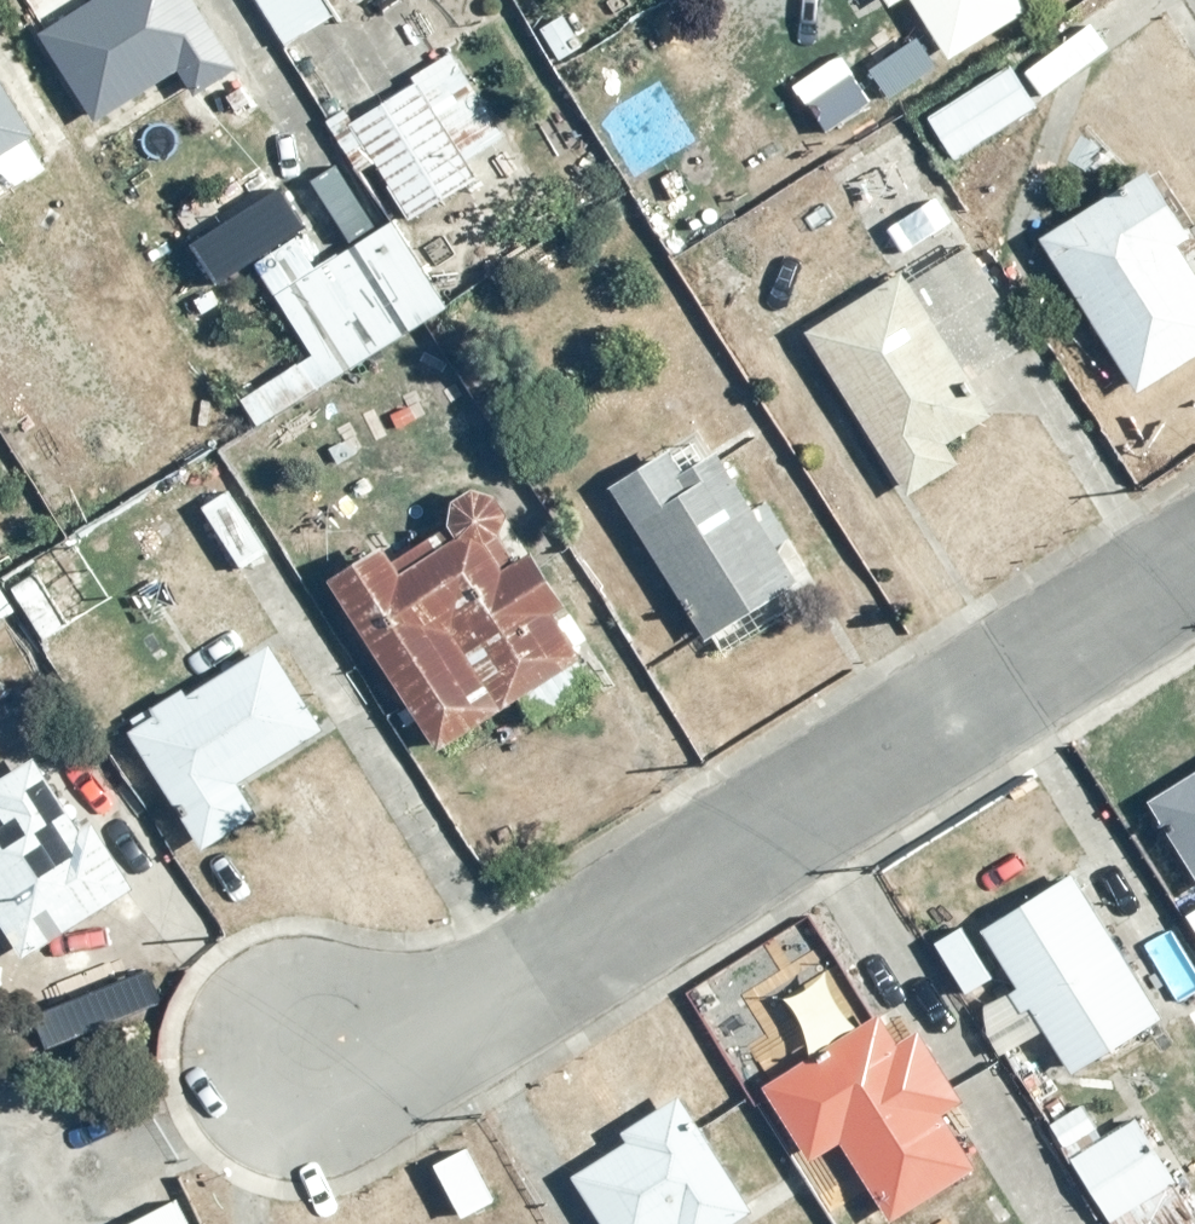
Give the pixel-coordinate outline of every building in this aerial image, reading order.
[(50,32),(43,36),(98,124),(181,73),(197,99),(203,96),(221,125),(263,100),(199,0),(29,0),(50,32)] [(288,47),(337,16),(326,0),(259,0),(288,47)] [(954,58),(1033,10),(1027,0),(918,0),(954,58)] [(892,48),(846,78),(866,108),(911,77),(892,48)] [(455,54),(336,132),(361,173),(377,163),(413,221),(481,178),(470,162),(508,138),(455,54)] [(1015,63),(930,116),(957,160),(1042,106),(1015,63)] [(51,165),(35,141),(43,136),(0,67),(0,196),(51,165)] [(265,161),(195,207),(215,237),(284,194),(265,161)] [(317,179),(352,235),(380,218),(345,162),(317,179)] [(1046,238),(1141,391),(1194,358),(1194,267),(1182,245),(1194,238),(1153,173),(1046,238)] [(394,221),(319,269),(297,235),(255,261),(317,353),(246,399),(262,428),(451,306),(394,221)] [(907,271),(809,331),(910,497),(965,464),(952,444),(998,416),(975,382),(1035,344),(972,246),(912,281),(907,271)] [(674,449),(613,486),(709,642),(715,637),(726,656),(782,622),(770,602),(802,582),(780,547),(792,539),(770,504),(757,512),(721,453),(689,472),(674,449)] [(389,548),(336,581),(444,750),(588,659),(559,614),(572,606),(538,553),(521,563),(505,539),(514,523),(506,500),(485,490),(463,498),(453,512),(454,526),(398,561),(389,548)] [(159,715),(134,731),(206,849),(263,815),(243,782),(328,730),(275,644),(192,694),(189,688),(155,709),(159,715)] [(0,804),(0,912),(29,959),(141,891),(99,821),(87,829),(43,757),(0,782),(0,804)] [(1152,797),(1194,865),(1194,770),(1152,797)] [(1073,872),(983,928),(1018,984),(1011,988),(1023,1008),(1030,1004),(1072,1072),(1162,1015),(1073,872)] [(811,1157),(843,1138),(893,1218),(979,1165),(945,1112),(966,1100),(921,1028),(899,1041),(881,1013),(765,1085),(811,1157)] [(576,1173),(607,1223),(729,1223),(754,1209),(682,1092),(623,1128),(630,1140),(576,1173)] [(1073,1156),(1115,1223),(1194,1223),(1194,1207),(1140,1116),(1073,1156)] [(125,1223),(188,1223),(174,1199),(125,1223)]
